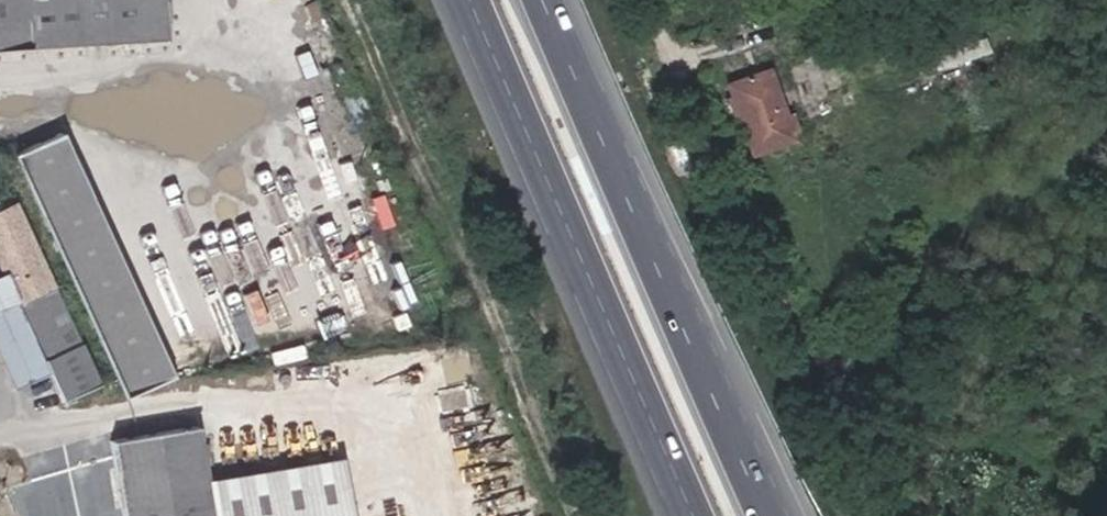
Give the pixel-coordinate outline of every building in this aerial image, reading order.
[(163,0),(0,0),(0,49),(165,38),(163,0)] [(987,51),(983,39),(932,57),(936,69),(987,51)] [(797,130),(791,113),(783,116),(766,72),(729,86),(733,97),(726,100),(733,118),(739,116),(752,152),(791,138),(789,133),(797,130)] [(172,376),(60,132),(14,152),(126,396),(172,376)] [(13,202),(0,208),(0,254),(7,270),(5,271),(18,301),(14,302),(46,372),(61,400),(96,385),(94,379),(13,202)] [(5,271),(0,274),(0,309),(14,302),(18,301),(5,271)] [(14,302),(0,309),(0,363),(11,388),(46,372),(14,302)] [(197,426),(110,440),(122,515),(212,515),(206,479),(197,426)] [(340,458),(206,479),(212,515),(349,515),(340,458)]
